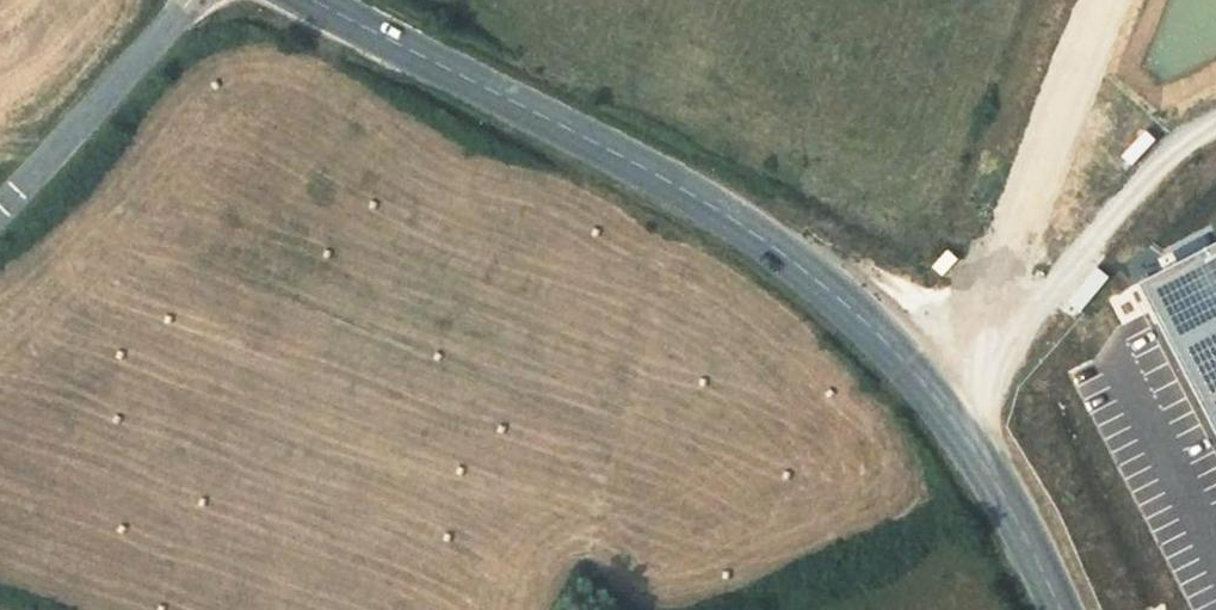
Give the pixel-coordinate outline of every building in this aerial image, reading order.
[(1142,281),(1215,422),(1215,242),(1142,281)]
